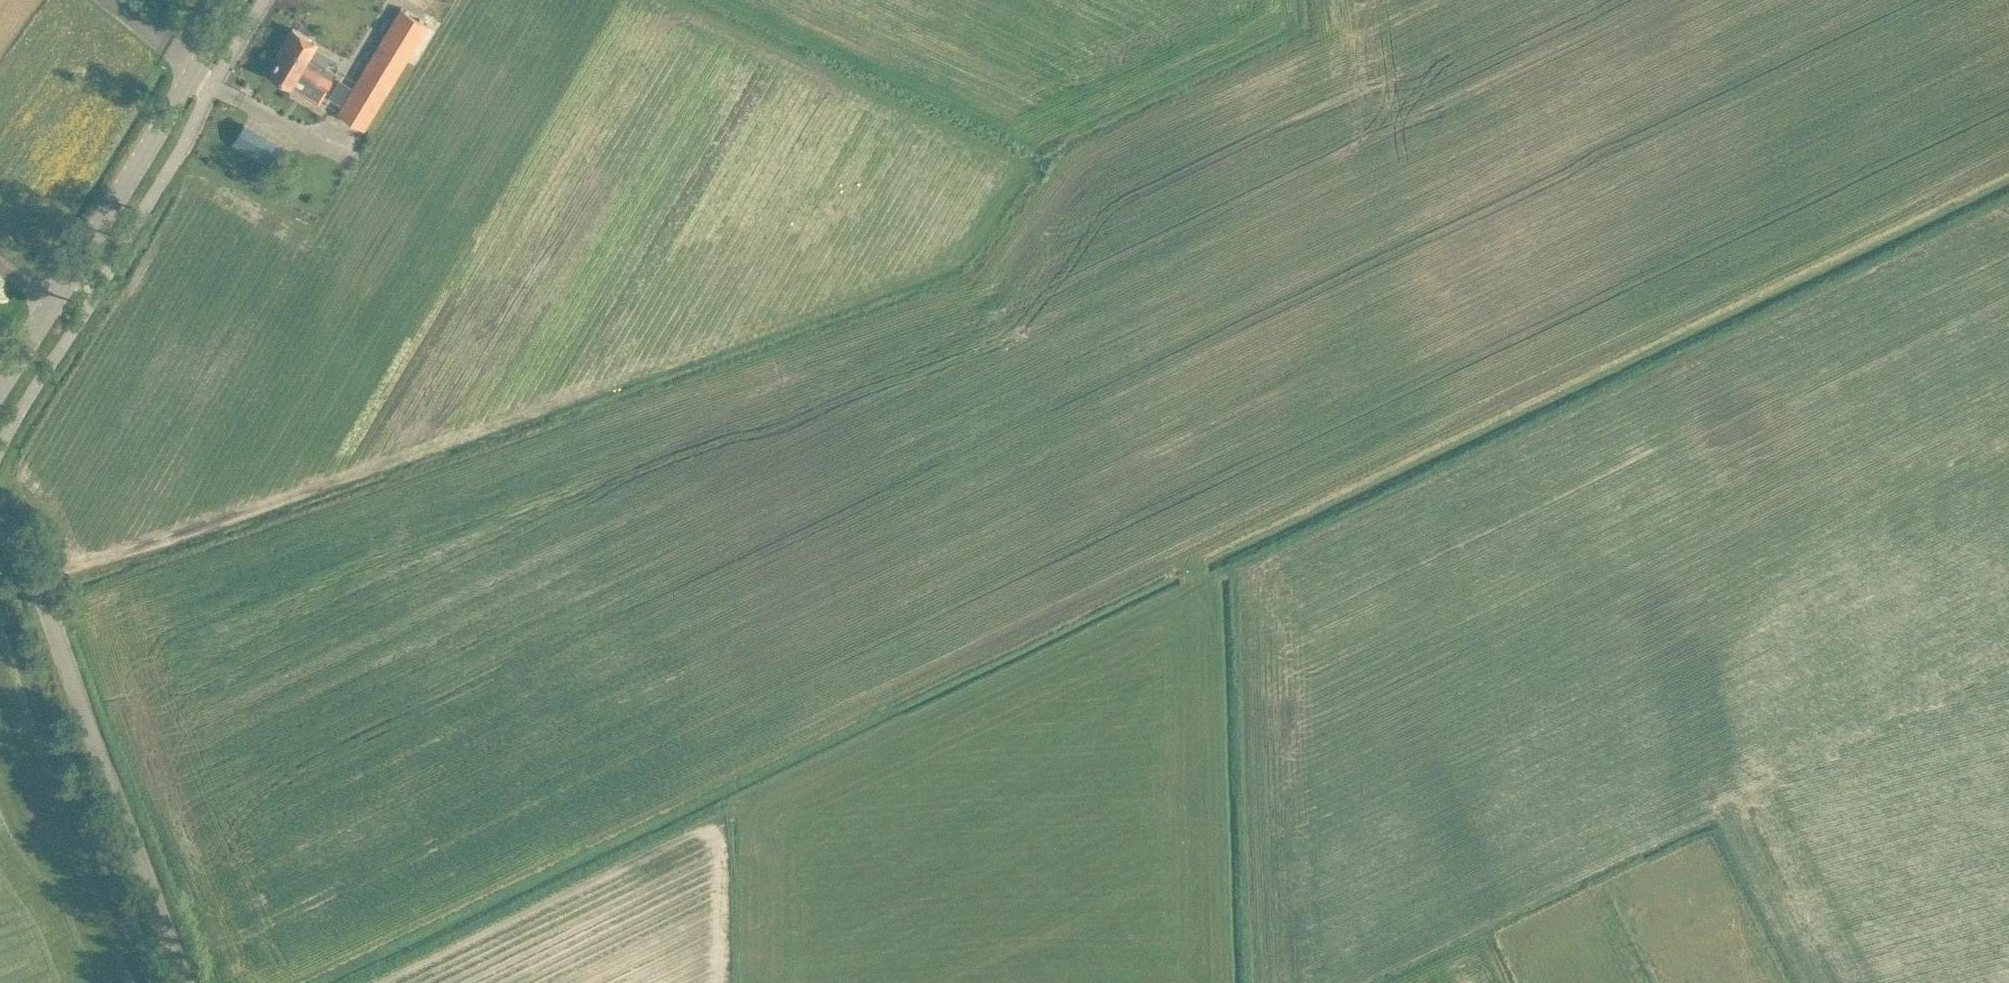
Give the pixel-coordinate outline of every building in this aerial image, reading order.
[(349,94),(338,111),(345,116),(365,128),(429,22),(402,6),(360,75),(349,94)] [(280,55),(271,71),(288,81),(292,83),(298,73),(325,89),(326,90),(334,77),(337,71),(309,54),(318,41),(310,37),(293,26),(284,42),(277,53),(280,55)] [(238,122),(229,145),(276,165),(286,142),(238,122)]
